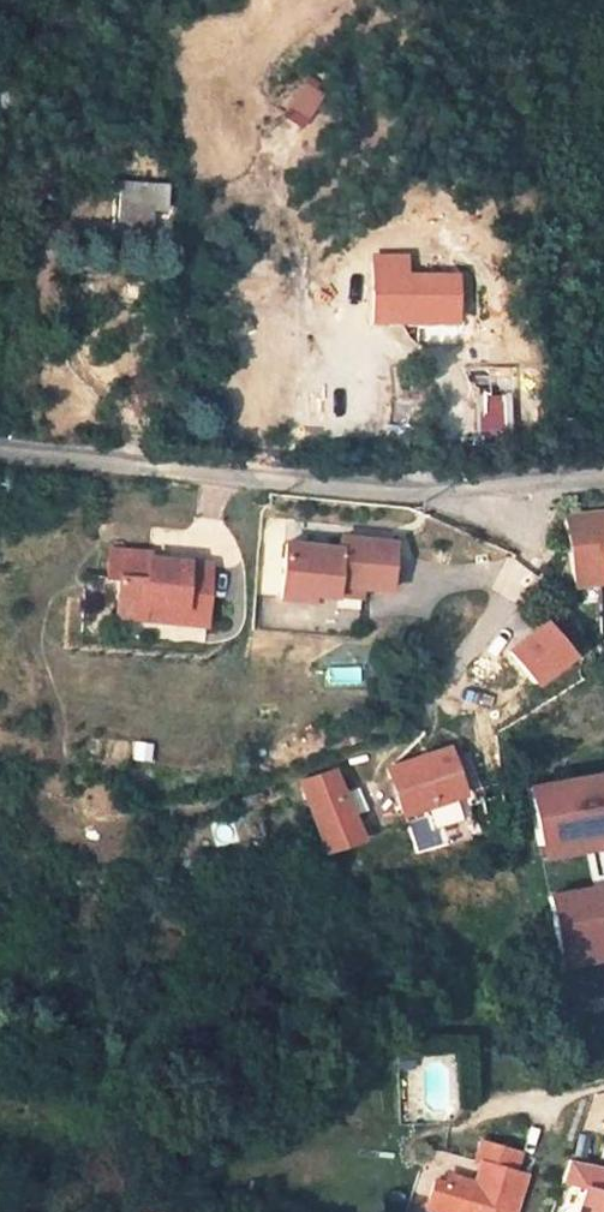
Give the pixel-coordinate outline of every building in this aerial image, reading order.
[(169,186),(121,183),(116,226),(153,229),(154,209),(168,210),(169,186)] [(153,229),(116,226),(116,233),(152,236),(153,229)] [(396,258),(375,258),(375,321),(455,322),(456,277),(396,277),(396,258)] [(561,516),(571,584),(599,580),(603,580),(603,510),(561,516)] [(341,551),(292,545),(286,599),(311,602),(312,596),(335,600),(337,587),(360,590),(389,594),(394,547),(343,541),(341,551)] [(292,545),(286,545),(278,598),(286,599),(292,545)] [(119,549),(107,548),(104,577),(115,578),(119,549)] [(119,549),(115,578),(112,617),(142,619),(143,607),(204,613),(209,564),(147,558),(148,552),(119,549)] [(360,590),(337,587),(335,600),(359,603),(360,590)] [(204,613),(143,607),(142,619),(203,624),(204,613)] [(551,623),(513,652),(542,689),(580,660),(551,623)] [(446,747),(382,768),(397,812),(460,794),(446,747)] [(331,769),(297,780),(318,839),(322,851),(358,838),(349,815),(340,792),(331,769)] [(527,786),(540,856),(603,844),(603,772),(527,786)] [(356,787),(340,792),(349,815),(364,808),(356,787)] [(261,798),(259,790),(232,798),(234,807),(258,801),(261,798)] [(298,831),(288,833),(290,843),(300,841),(298,831)] [(318,839),(300,844),(304,856),(322,851),(318,839)] [(603,881),(603,852),(588,855),(593,883),(603,881)] [(590,886),(592,894),(603,892),(603,883),(590,886)] [(557,952),(582,947),(584,959),(603,955),(603,892),(592,894),(590,886),(547,894),(557,952)] [(582,947),(557,952),(559,963),(584,959),(582,947)] [(432,1181),(424,1207),(439,1211),(511,1211),(523,1174),(512,1171),(517,1153),(478,1141),(473,1160),(477,1162),(471,1181),(468,1192),(441,1183),(432,1181)] [(573,1160),(566,1184),(588,1191),(582,1211),(603,1211),(603,1167),(573,1160)] [(471,1181),(444,1172),(441,1183),(468,1192),(471,1181)]
